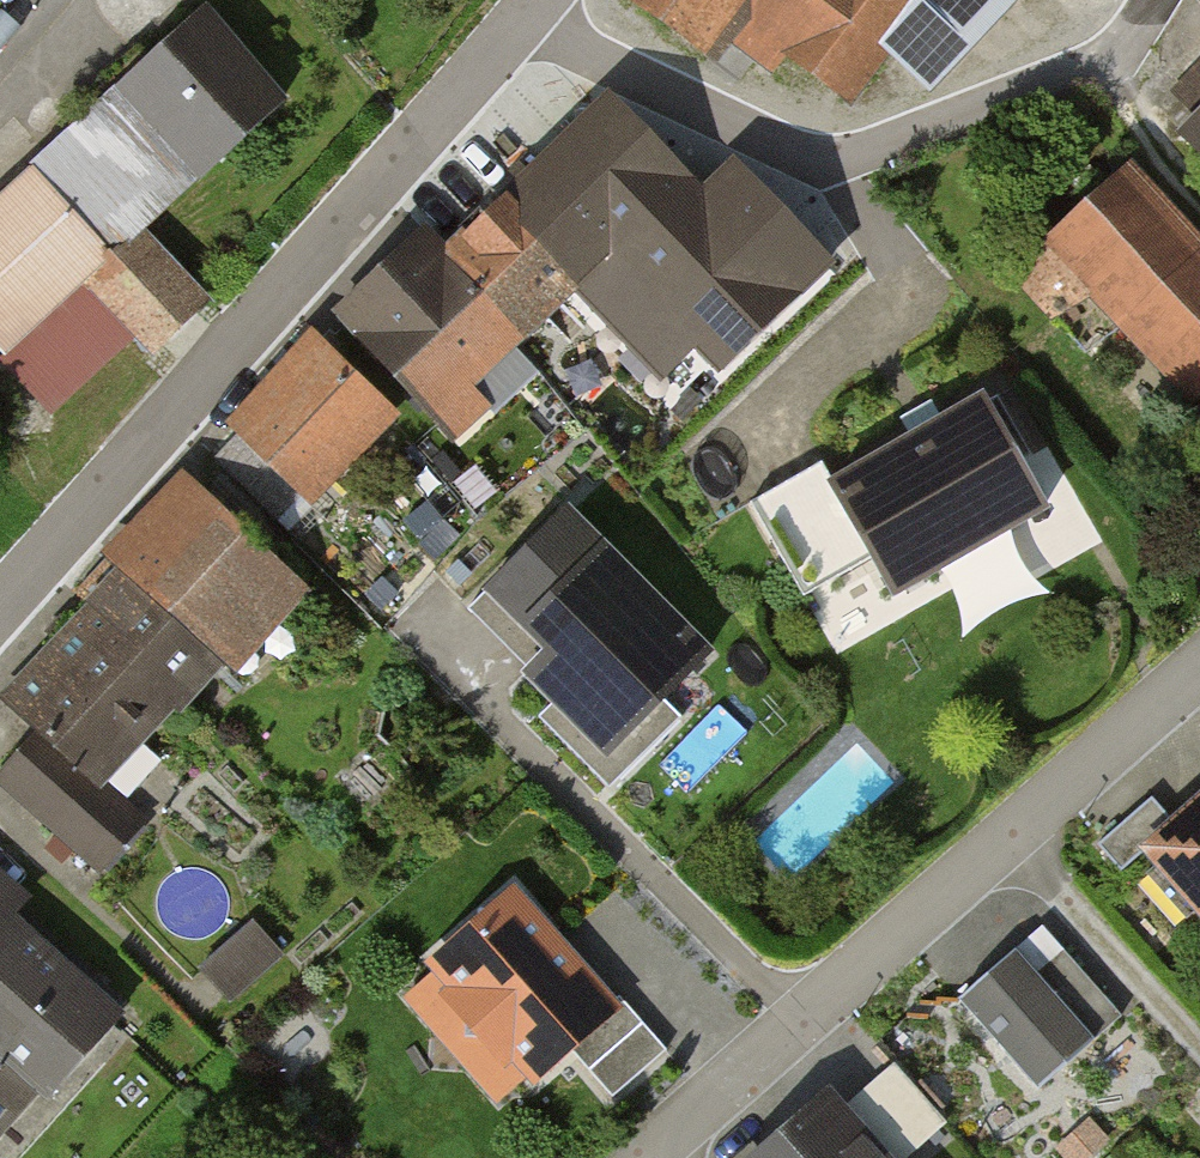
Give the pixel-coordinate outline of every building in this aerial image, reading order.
[(903,50),(944,88),(1026,0),(643,0),(727,62),(739,46),(847,125),(903,50)] [(219,12),(0,216),(0,339),(23,363),(102,290),(170,361),(226,309),(159,237),(303,102),(219,12)] [(1156,104),(1187,136),(1199,123),(1199,61),(1156,104)] [(717,203),(617,91),(353,328),(445,430),(585,303),(645,369),(687,331),(731,379),(843,279),(749,174),(717,203)] [(1129,183),(1008,300),(1050,343),(1084,310),(1189,418),(1199,408),(1199,256),(1129,183)] [(411,417),(326,339),(241,432),(326,509),(411,417)] [(1047,521),(990,420),(840,504),(822,473),(754,511),(808,606),(878,566),(900,604),(1047,521)] [(314,583),(200,483),(6,702),(50,741),(9,787),(114,881),(157,833),(121,801),(314,583)] [(721,673),(568,523),(470,623),(528,680),(514,693),(519,713),(602,794),(721,673)] [(853,715),(748,816),(798,868),(903,767),(853,715)] [(1146,834),(1199,892),(1199,783),(1146,834)] [(131,1019),(21,924),(41,902),(0,867),(0,1138),(16,1151),(131,1019)] [(620,992),(512,873),(423,952),(531,1071),(620,992)] [(207,970),(236,1000),(289,950),(261,920),(207,970)] [(1019,932),(958,988),(1048,1086),(1109,1030),(1019,932)] [(610,1092),(666,1042),(624,994),(568,1044),(610,1092)] [(950,1118),(894,1053),(856,1086),(912,1151),(950,1118)] [(831,1073),(733,1157),(905,1157),(831,1073)]
